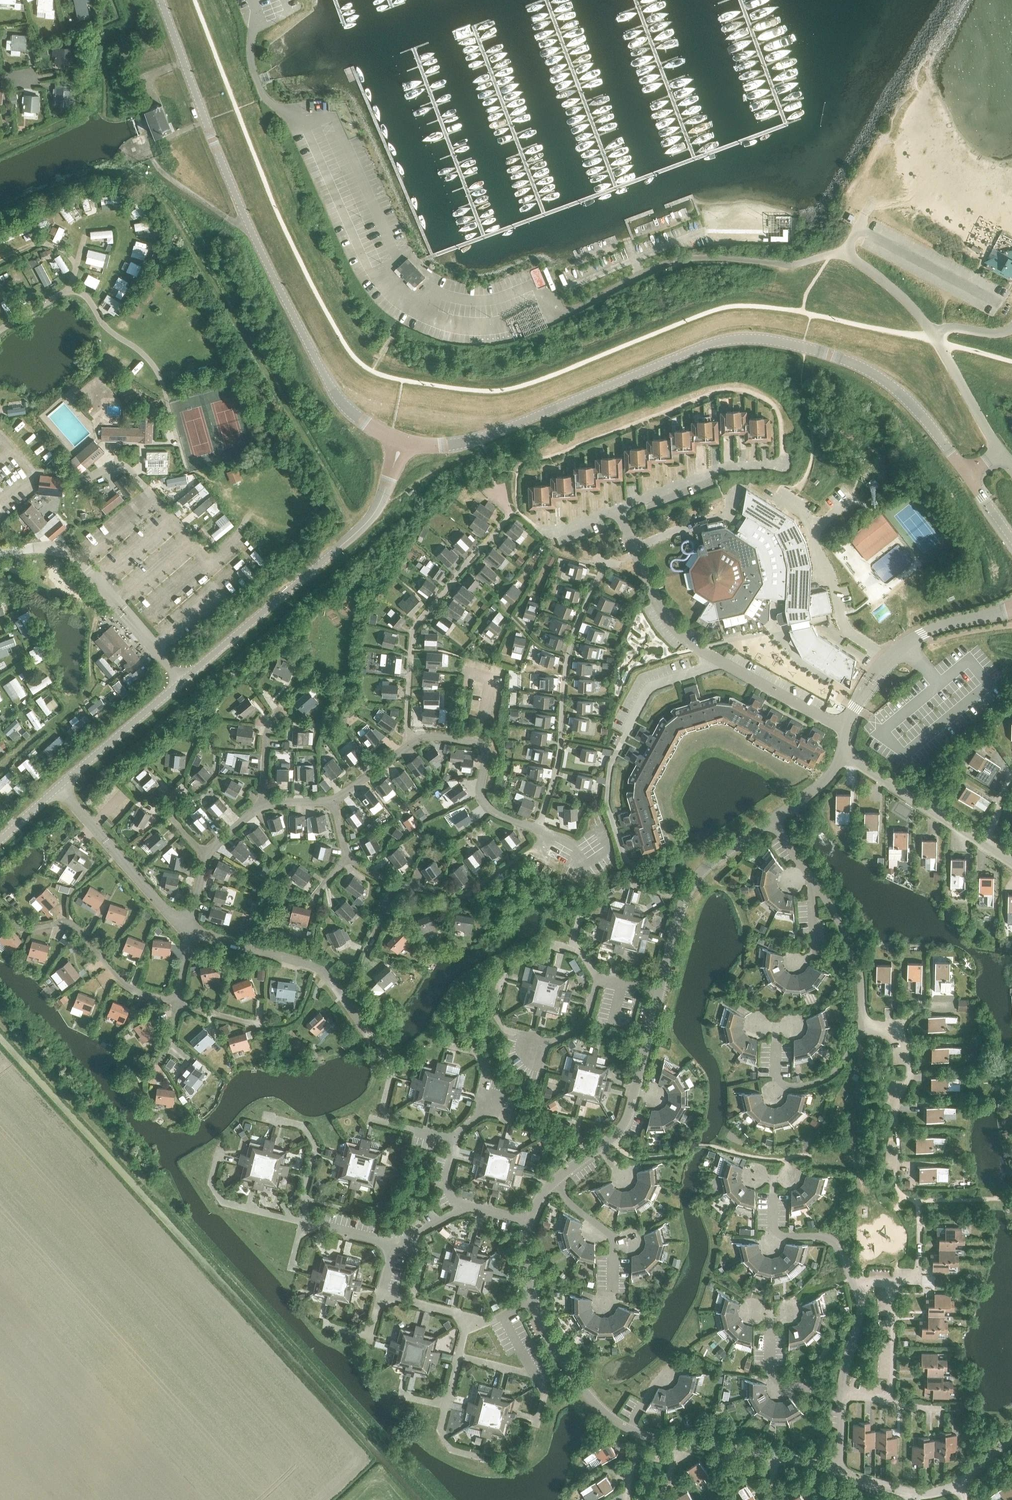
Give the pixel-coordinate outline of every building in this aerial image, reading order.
[(16,2),(16,0),(0,0),(0,2),(15,3),(15,8),(20,8),(21,3),(16,2)] [(53,0),(39,0),(38,11),(47,11),(46,16),(54,17),(54,10),(52,9),(53,0)] [(78,14),(89,12),(86,0),(75,0),(78,14)] [(12,49),(25,50),(27,35),(13,34),(12,49)] [(72,46),(53,46),(52,55),(56,55),(56,62),(61,62),(60,67),(69,68),(72,46)] [(67,106),(73,107),(73,100),(69,100),(71,85),(57,84),(55,99),(67,100),(67,106)] [(24,109),(38,111),(39,96),(25,95),(24,109)] [(146,110),(156,136),(172,130),(162,104),(146,110)] [(1008,279),(1010,274),(1011,273),(1011,239),(1000,233),(985,261),(994,265),(991,270),(1008,279)] [(409,279),(415,286),(425,276),(407,258),(397,267),(403,274),(402,275),(407,281),(409,279)] [(150,277),(157,286),(167,279),(159,270),(150,277)] [(171,285),(180,292),(188,282),(179,275),(171,285)] [(136,295),(144,304),(153,296),(145,287),(136,295)] [(126,314),(137,318),(141,307),(130,303),(126,314)] [(101,440),(151,441),(152,410),(139,410),(138,428),(102,427),(101,440)] [(722,432),(734,431),(733,412),(721,413),(722,432)] [(746,439),(745,412),(733,412),(734,431),(745,431),(746,439)] [(757,438),(756,419),(745,420),(745,412),(746,439),(757,438)] [(756,419),(757,438),(769,438),(768,419),(756,419)] [(704,422),(705,441),(717,440),(716,421),(704,422)] [(694,441),(705,441),(704,422),(693,423),(694,449),(695,449),(694,441)] [(683,450),(694,449),(693,423),(692,423),(693,431),(682,431),(683,450)] [(672,451),(683,450),(682,431),(670,432),(672,459),(672,451)] [(660,459),(672,459),(670,432),(671,440),(660,440),(660,459)] [(93,439),(67,462),(79,474),(86,468),(105,451),(93,439)] [(649,460),(660,459),(660,440),(648,441),(649,468),(650,468),(649,460)] [(638,468),(649,468),(648,441),(648,449),(637,449),(638,468)] [(626,469),(638,468),(637,449),(625,450),(626,469)] [(167,451),(146,451),(147,459),(148,459),(148,465),(147,466),(147,473),(167,473),(167,466),(169,466),(169,459),(167,459),(167,451)] [(608,459),(609,478),(621,477),(620,458),(608,459)] [(598,479),(609,478),(608,459),(597,460),(598,487),(599,487),(598,479)] [(587,487),(598,487),(597,460),(597,468),(586,468),(587,487)] [(576,488),(587,487),(586,468),(574,469),(576,496),(576,488)] [(564,496),(576,496),(574,469),(575,477),(564,477),(564,496)] [(114,481),(127,497),(137,489),(124,473),(114,481)] [(62,490),(63,490),(64,477),(41,474),(39,493),(62,495),(62,490)] [(553,497),(564,496),(564,477),(552,478),(554,505),(553,497)] [(542,505),(554,505),(552,478),(552,486),(541,486),(542,505)] [(530,506),(542,505),(541,486),(529,487),(530,506)] [(787,567),(785,598),(785,610),(788,623),(811,617),(811,615),(831,610),(827,590),(810,594),(811,565),(805,541),(798,525),(794,519),(746,488),(745,495),(740,503),(743,506),(742,512),(746,515),(774,533),(777,537),(783,549),(787,567)] [(473,513),(476,515),(485,521),(494,510),(486,504),(484,506),(480,503),(473,513)] [(55,515),(46,522),(31,504),(20,514),(35,532),(34,533),(38,538),(45,532),(52,540),(66,527),(55,515)] [(86,518),(85,510),(77,511),(77,518),(86,518)] [(881,512),(848,537),(858,550),(866,560),(898,535),(881,512)] [(489,524),(485,521),(476,515),(469,525),(474,528),(472,530),(481,536),(489,524)] [(777,597),(785,598),(787,567),(783,549),(777,537),(774,533),(746,515),(742,521),(739,519),(738,522),(735,525),(738,527),(735,533),(755,546),(759,564),(763,581),(754,596),(769,597),(769,601),(773,601),(777,601),(777,597)] [(516,520),(506,532),(515,539),(520,543),(525,537),(520,533),(523,530),(517,525),(519,523),(516,520)] [(690,571),(684,572),(688,588),(693,587),(694,589),(696,590),(693,595),(707,604),(710,599),(712,600),(714,600),(732,595),(743,578),(741,568),(759,564),(755,546),(735,533),(725,526),(701,531),(705,550),(701,551),(699,552),(694,549),(685,563),(690,566),(689,568),(690,571)] [(453,544),(462,553),(473,542),(464,533),(453,544)] [(503,552),(507,555),(516,544),(507,537),(499,546),(505,550),(503,552)] [(451,549),(449,551),(445,547),(437,555),(448,566),(458,556),(451,549)] [(492,563),(497,567),(505,558),(493,548),(484,559),(491,565),(492,563)] [(520,565),(524,560),(519,555),(515,561),(520,565)] [(424,564),(420,570),(435,580),(436,578),(438,579),(445,570),(435,563),(430,559),(426,565),(424,564)] [(582,570),(586,572),(587,568),(568,563),(565,573),(580,577),(582,570)] [(485,580),(489,583),(497,574),(485,564),(476,575),(483,582),(485,580)] [(744,612),(754,596),(763,581),(759,564),(741,568),(743,578),(732,595),(714,600),(712,600),(710,599),(707,604),(700,615),(708,620),(717,618),(744,612)] [(610,585),(623,591),(629,582),(611,573),(609,577),(613,579),(610,585)] [(463,583),(474,592),(477,589),(475,587),(480,582),(471,574),(463,583)] [(424,595),(427,597),(436,586),(426,579),(419,588),(425,593),(424,595)] [(506,598),(512,602),(521,591),(513,584),(500,599),(503,601),(506,598)] [(462,601),(466,604),(474,595),(462,585),(453,596),(460,603),(462,601)] [(579,594),(583,595),(584,591),(565,586),(562,596),(577,600),(579,594)] [(411,616),(423,603),(412,593),(405,601),(402,599),(398,604),(411,616)] [(596,605),(610,611),(614,601),(597,593),(595,597),(599,599),(596,605)] [(453,616),(458,619),(464,609),(452,600),(444,612),(452,618),(453,616)] [(527,616),(534,618),(539,604),(528,600),(522,619),(526,620),(527,616)] [(570,611),(574,612),(575,609),(557,601),(553,612),(567,617),(570,611)] [(590,606),(588,610),(592,612),(596,614),(594,620),(607,626),(612,616),(594,609),(594,608),(590,606)] [(398,629),(405,620),(396,612),(391,617),(389,616),(387,619),(398,629)] [(492,620),(482,631),(491,638),(501,627),(497,624),(503,616),(498,612),(495,616),(492,620)] [(433,627),(443,634),(452,622),(442,615),(433,627)] [(708,620),(700,615),(697,621),(700,623),(705,625),(708,620)] [(565,626),(570,628),(571,624),(553,617),(549,627),(563,633),(565,626)] [(581,623),(579,629),(588,633),(587,637),(600,642),(604,632),(586,625),(581,623)] [(845,683),(850,687),(851,681),(852,676),(856,669),(853,667),(855,657),(817,634),(813,626),(813,624),(801,627),(789,629),(790,634),(802,656),(845,683)] [(96,640),(123,672),(139,658),(111,626),(103,633),(104,633),(96,640)] [(422,629),(421,633),(425,633),(424,648),(436,649),(437,634),(428,633),(428,629),(422,629)] [(512,650),(522,653),(526,638),(519,637),(520,632),(516,631),(512,650)] [(382,645),(393,648),(397,634),(393,633),(392,636),(385,634),(382,645)] [(562,642),(566,643),(567,639),(549,633),(546,644),(560,648),(562,642)] [(582,655),(597,658),(599,647),(580,643),(579,647),(584,648),(582,655)] [(554,659),(558,661),(559,657),(540,651),(537,662),(552,666),(554,659)] [(427,653),(426,667),(429,667),(429,671),(436,671),(436,668),(436,666),(441,666),(442,653),(427,653)] [(382,654),(380,665),(382,665),(382,672),(400,673),(401,656),(387,654),(382,654)] [(281,679),(287,681),(294,665),(278,658),(272,672),(282,676),(281,679)] [(576,672),(591,673),(592,662),(573,661),(572,665),(577,665),(576,672)] [(423,671),(422,685),(423,685),(422,689),(427,689),(428,686),(432,686),(432,684),(437,685),(439,673),(423,671)] [(553,681),(558,681),(558,677),(538,676),(538,687),(553,688),(553,681)] [(578,690),(593,691),(594,680),(574,679),(574,683),(578,683),(578,690)] [(386,700),(396,700),(397,686),(388,685),(388,681),(382,681),(381,697),(386,697),(386,700)] [(307,691),(294,703),(304,714),(312,707),(314,709),(319,704),(311,694),(314,691),(311,688),(307,691)] [(424,704),(439,704),(439,692),(434,692),(434,689),(424,689),(424,704)] [(549,700),(553,700),(554,696),(534,694),(533,705),(548,707),(549,700)] [(722,718),(724,702),(719,702),(720,695),(716,695),(714,695),(715,698),(706,701),(712,721),(722,718)] [(732,723),(742,704),(734,700),(735,698),(733,696),(729,696),(728,703),(724,702),(722,718),(732,723)] [(248,714),(249,715),(257,709),(247,698),(236,708),(243,717),(248,714)] [(577,711),(592,712),(592,701),(573,700),(573,704),(577,704),(577,711)] [(701,724),(712,721),(706,701),(695,704),(701,724)] [(423,708),(422,722),(432,723),(432,721),(437,722),(438,709),(436,709),(437,704),(424,704),(424,708),(423,708)] [(691,727),(701,724),(695,704),(685,707),(691,727)] [(741,728),(751,709),(742,704),(732,723),(741,728)] [(681,730),(691,727),(685,707),(676,709),(675,707),(673,708),(670,710),(674,715),(671,718),(681,730)] [(759,718),(760,719),(762,715),(751,709),(741,728),(751,733),(759,718)] [(380,728),(388,733),(396,721),(384,713),(377,723),(381,726),(380,728)] [(550,719),(554,720),(555,716),(535,713),(534,724),(549,726),(550,719)] [(572,728),(587,730),(589,719),(570,716),(569,720),(573,721),(572,728)] [(681,730),(671,718),(667,721),(663,716),(660,718),(659,720),(661,721),(657,730),(675,740),(681,730)] [(769,724),(760,719),(759,718),(751,733),(749,737),(759,742),(769,724)] [(240,743),(250,744),(253,726),(239,724),(238,728),(237,728),(236,740),(241,741),(240,743)] [(770,748),(780,729),(769,724),(759,742),(770,748)] [(370,729),(360,737),(363,740),(361,742),(368,750),(379,741),(370,729)] [(780,753),(790,735),(780,729),(770,748),(780,753)] [(546,736),(551,737),(551,733),(532,730),(531,741),(545,743),(546,736)] [(670,750),(675,740),(657,730),(651,740),(670,750)] [(293,731),(292,743),(307,744),(312,744),(313,732),(308,732),(293,731)] [(800,740),(799,740),(790,735),(780,753),(790,759),(792,755),(791,755),(800,740)] [(802,761),(812,742),(801,736),(799,740),(800,740),(791,755),(792,755),(802,761)] [(977,741),(980,746),(988,742),(985,737),(977,741)] [(665,759),(670,750),(651,740),(646,749),(665,759)] [(812,742),(802,761),(812,766),(822,748),(812,742)] [(358,744),(342,756),(350,766),(362,757),(362,755),(365,753),(358,744)] [(580,759),(594,761),(596,750),(577,747),(576,751),(581,752),(580,759)] [(438,760),(439,762),(443,759),(435,748),(425,755),(432,765),(438,760)] [(466,774),(470,774),(473,754),(464,753),(464,749),(451,748),(450,761),(460,762),(459,770),(466,771),(466,774)] [(547,755),(552,755),(552,751),(533,748),(531,759),(546,761),(547,755)] [(659,769),(665,759),(646,749),(641,759),(659,769)] [(976,750),(968,763),(980,771),(976,777),(986,784),(995,770),(997,771),(1000,766),(976,750)] [(234,769),(248,773),(249,768),(246,768),(249,754),(235,752),(232,766),(234,766),(234,769)] [(165,753),(164,765),(168,766),(183,767),(185,755),(170,754),(165,753)] [(407,764),(416,776),(425,769),(422,764),(424,763),(418,755),(407,764)] [(202,758),(196,756),(193,763),(199,766),(202,758)] [(324,772),(330,780),(342,771),(332,759),(322,767),(326,771),(324,772)] [(654,779),(659,769),(641,759),(636,769),(654,779)] [(542,775),(551,776),(552,769),(528,765),(527,776),(541,778),(542,775)] [(197,778),(201,783),(210,775),(202,766),(192,776),(195,780),(197,778)] [(281,780),(288,781),(289,769),(277,768),(276,783),(281,783),(281,780)] [(297,775),(297,780),(312,780),(312,768),(300,768),(300,775),(297,775)] [(649,789),(654,779),(636,769),(631,777),(629,776),(628,778),(627,781),(634,782),(634,787),(649,789)] [(145,771),(137,777),(140,780),(139,781),(149,792),(158,784),(148,773),(147,774),(145,771)] [(400,786),(403,790),(413,783),(403,771),(392,779),(398,787),(400,786)] [(575,785),(590,788),(592,777),(573,774),(572,777),(577,778),(575,785)] [(375,787),(382,796),(392,789),(388,783),(389,782),(387,778),(375,787)] [(447,780),(438,787),(443,794),(444,794),(450,803),(453,802),(458,798),(459,801),(467,795),(468,794),(458,779),(447,780)] [(238,781),(236,784),(231,780),(225,791),(235,796),(242,784),(238,781)] [(540,788),(545,789),(546,786),(527,780),(524,791),(538,795),(540,788)] [(987,806),(990,801),(966,785),(958,798),(972,807),(977,799),(987,806)] [(652,799),(649,789),(634,787),(633,792),(626,791),(626,795),(627,797),(629,796),(632,805),(652,799)] [(365,804),(368,808),(378,801),(369,789),(357,798),(363,805),(365,804)] [(844,823),(850,823),(850,794),(836,794),(835,811),(844,811),(844,823)] [(517,813),(529,817),(535,802),(523,797),(517,813)] [(207,809),(215,818),(226,807),(218,799),(207,809)] [(635,816),(655,810),(652,799),(632,805),(635,816)] [(577,807),(565,808),(565,804),(557,805),(557,811),(565,810),(565,820),(577,819),(577,807)] [(132,822),(143,828),(150,815),(138,807),(133,816),(135,817),(132,822)] [(462,824),(464,826),(472,821),(464,809),(451,817),(458,827),(462,824)] [(346,819),(353,828),(365,819),(358,810),(346,819)] [(655,821),(655,822),(659,821),(655,810),(635,816),(638,826),(655,821)] [(201,814),(190,824),(198,833),(209,823),(212,821),(204,812),(201,814)] [(872,841),(878,841),(879,812),(864,812),(864,829),(872,829),(872,841)] [(310,818),(307,818),(309,832),(312,832),(324,830),(323,825),(326,825),(324,815),(310,817),(310,818)] [(267,820),(270,831),(282,828),(280,821),(282,820),(281,816),(267,820)] [(289,817),(289,832),(301,832),(301,826),(304,826),(304,816),(289,817)] [(658,832),(655,822),(655,821),(638,826),(634,827),(638,838),(658,832)] [(254,842),(257,846),(267,838),(258,826),(246,835),(252,843),(254,842)] [(414,831),(418,836),(423,831),(419,826),(414,831)] [(500,840),(507,850),(520,841),(512,831),(500,840)] [(888,859),(907,860),(908,831),(893,831),(893,848),(888,847),(888,859)] [(157,848),(159,850),(166,843),(156,832),(145,843),(153,851),(157,848)] [(658,832),(638,838),(641,850),(661,844),(658,832)] [(374,837),(360,845),(366,855),(380,848),(374,837)] [(489,854),(492,859),(501,851),(492,839),(481,848),(486,856),(489,854)] [(930,869),(936,869),(936,840),(922,839),(921,856),(930,857),(930,869)] [(435,840),(429,842),(431,849),(437,848),(435,840)] [(230,852),(241,862),(249,853),(245,849),(247,847),(240,841),(230,852)] [(70,882),(77,886),(81,881),(80,880),(91,863),(86,860),(89,855),(72,843),(60,860),(68,865),(65,870),(74,876),(70,882)] [(315,844),(312,856),(327,860),(329,854),(330,848),(315,844)] [(172,846),(163,854),(169,862),(169,865),(184,869),(185,863),(182,863),(183,856),(177,855),(178,853),(172,846)] [(387,856),(397,868),(406,861),(403,856),(405,855),(399,847),(387,856)] [(463,859),(470,869),(483,860),(475,850),(463,859)] [(760,867),(778,875),(782,869),(771,853),(760,867)] [(329,854),(327,860),(335,862),(337,856),(329,854)] [(950,887),(965,887),(965,858),(951,858),(950,887)] [(212,875),(223,880),(229,866),(218,861),(212,875)] [(420,870),(427,880),(440,872),(433,862),(420,870)] [(449,874),(458,886),(467,879),(464,875),(466,873),(460,865),(449,874)] [(294,882),(302,888),(310,876),(298,867),(291,877),(295,880),(294,882)] [(776,882),(778,875),(760,867),(757,884),(776,882)] [(167,877),(164,888),(171,890),(171,892),(176,893),(178,879),(177,878),(177,875),(169,874),(168,877),(167,877)] [(345,888),(357,897),(364,888),(360,884),(361,883),(354,876),(345,888)] [(994,876),(979,876),(978,895),(979,895),(979,905),(987,905),(993,905),(994,876)] [(763,900),(779,889),(776,882),(757,884),(763,900)] [(90,908),(96,911),(105,896),(90,887),(82,899),(92,905),(90,908)] [(213,901),(224,904),(227,892),(220,891),(221,888),(216,887),(213,901)] [(41,909),(49,917),(53,914),(49,910),(58,901),(46,888),(35,899),(43,907),(41,909)] [(776,911),(784,893),(779,889),(763,900),(776,911)] [(784,893),(776,911),(793,914),(792,895),(784,893)] [(345,901),(335,911),(342,918),(343,917),(347,921),(356,912),(358,910),(352,904),(350,906),(345,901)] [(624,928),(630,904),(625,902),(624,908),(616,906),(612,908),(624,928)] [(115,924),(121,926),(127,909),(110,903),(106,917),(116,921),(115,924)] [(624,928),(644,916),(642,913),(633,911),(635,905),(630,904),(624,928)] [(208,920),(222,924),(225,912),(221,911),(221,908),(211,906),(208,920)] [(300,925),(307,927),(310,909),(293,906),(290,920),(301,922),(300,925)] [(600,922),(624,928),(612,908),(609,910),(607,918),(601,917),(600,922)] [(434,932),(440,929),(433,913),(417,920),(422,933),(433,929),(434,932)] [(463,934),(470,935),(473,917),(455,914),(453,929),(464,931),(463,934)] [(624,928),(648,934),(649,929),(644,928),(646,920),(644,916),(624,928)] [(489,933),(495,929),(489,921),(483,926),(489,933)] [(604,940),(624,928),(600,922),(599,927),(604,928),(602,936),(604,940)] [(764,933),(766,927),(761,924),(758,931),(764,933)] [(409,930),(412,937),(418,935),(415,927),(409,930)] [(339,928),(326,934),(330,943),(332,942),(334,947),(345,942),(344,941),(348,940),(345,932),(341,933),(339,928)] [(613,951),(618,952),(624,928),(604,940),(607,943),(614,945),(613,951)] [(632,950),(636,947),(624,928),(618,952),(623,953),(624,947),(632,950)] [(647,939),(648,934),(624,928),(636,947),(639,945),(641,937),(647,939)] [(9,954),(21,941),(8,929),(0,938),(0,942),(6,947),(4,949),(9,954)] [(404,945),(407,947),(411,943),(398,930),(386,943),(396,953),(404,945)] [(65,931),(59,940),(65,944),(66,942),(71,935),(65,931)] [(132,957),(138,959),(144,943),(128,936),(122,950),(133,954),(132,957)] [(75,938),(66,942),(68,948),(78,944),(75,938)] [(162,958),(169,959),(171,941),(153,939),(151,954),(163,955),(162,958)] [(38,961),(44,963),(49,946),(32,941),(28,955),(39,958),(38,961)] [(762,966),(781,963),(782,955),(764,948),(762,966)] [(58,984),(62,989),(79,976),(68,962),(56,971),(63,980),(61,982),(58,984)] [(950,962),(935,962),(934,991),(940,991),(951,991),(951,981),(949,981),(950,962)] [(769,982),(784,969),(781,963),(762,966),(769,982)] [(915,992),(921,992),(922,963),(907,963),(907,980),(916,980),(915,992)] [(214,983),(220,982),(217,964),(200,968),(202,982),(213,980),(214,983)] [(884,994),(890,994),(891,965),(876,964),(876,981),(885,982),(884,994)] [(373,977),(377,982),(382,988),(391,981),(393,983),(398,979),(386,965),(373,977)] [(546,990),(552,966),(547,965),(546,971),(538,969),(534,971),(546,990)] [(804,972),(816,987),(827,973),(808,965),(804,972)] [(546,990),(566,979),(564,975),(556,973),(557,967),(552,966),(546,990)] [(783,992),(790,974),(784,969),(769,982),(783,992)] [(522,984),(546,990),(534,971),(531,973),(529,981),(523,979),(522,984)] [(800,994),(816,987),(804,972),(797,974),(800,994)] [(800,994),(797,974),(790,974),(783,992),(800,994)] [(249,998),(255,995),(248,979),(232,985),(237,999),(248,995),(249,998)] [(546,990),(570,997),(572,992),(566,990),(568,982),(566,979),(546,990)] [(276,993),(269,992),(270,1000),(275,1001),(276,996),(287,997),(287,1001),(293,1002),(296,984),(278,981),(276,993)] [(384,990),(382,988),(377,982),(370,988),(377,996),(384,990)] [(526,1002),(546,990),(522,984),(521,989),(526,991),(524,999),(526,1002)] [(535,1013),(540,1015),(546,990),(526,1002),(529,1006),(537,1008),(535,1013)] [(554,1012),(558,1010),(546,990),(540,1015),(545,1016),(546,1010),(554,1012)] [(569,1001),(570,997),(546,990),(558,1010),(561,1008),(563,1000),(569,1001)] [(82,1013),(89,1016),(95,999),(78,993),(73,1007),(83,1011),(82,1013)] [(958,1010),(966,1010),(966,999),(959,999),(958,1010)] [(116,1023),(122,1025),(129,1009),(113,1002),(107,1015),(117,1020),(116,1023)] [(145,1010),(149,1014),(156,1007),(152,1003),(145,1010)] [(723,1025),(742,1025),(744,1018),(728,1008),(723,1025)] [(808,1026),(828,1026),(823,1009),(806,1019),(808,1026)] [(324,1028),(326,1030),(331,1025),(319,1012),(306,1024),(316,1035),(324,1028)] [(945,1022),(957,1022),(957,1016),(928,1016),(928,1030),(945,1031),(945,1022)] [(138,1038),(142,1044),(156,1033),(145,1019),(134,1028),(140,1037),(138,1038)] [(744,1032),(742,1025),(723,1025),(727,1042),(744,1032)] [(823,1043),(828,1026),(808,1026),(806,1033),(823,1043)] [(208,1044),(211,1047),(215,1042),(204,1029),(190,1041),(200,1052),(208,1044)] [(739,1054),(749,1037),(744,1032),(727,1042),(739,1054)] [(244,1052),(250,1050),(245,1033),(228,1038),(232,1052),(243,1049),(244,1052)] [(811,1055),(823,1043),(806,1033),(801,1038),(811,1055)] [(749,1037),(739,1054),(756,1059),(756,1039),(749,1037)] [(794,1059),(811,1055),(801,1038),(794,1040),(794,1059)] [(948,1053),(960,1053),(960,1047),(931,1046),(931,1061),(948,1062),(948,1053)] [(586,1079),(592,1055),(587,1054),(586,1060),(578,1058),(575,1060),(586,1079)] [(586,1079),(606,1068),(604,1064),(596,1062),(597,1056),(592,1055),(586,1079)] [(562,1073),(586,1079),(575,1060),(571,1062),(569,1070),(563,1068),(562,1073)] [(436,1087),(442,1063),(437,1062),(436,1068),(428,1066),(424,1068),(436,1087)] [(436,1087),(455,1075),(453,1072),(445,1070),(447,1064),(442,1063),(436,1087)] [(189,1064),(180,1076),(187,1082),(191,1085),(198,1077),(201,1079),(205,1074),(199,1069),(193,1064),(192,1064),(191,1065),(189,1064)] [(665,1086),(678,1073),(663,1064),(658,1083),(665,1086)] [(412,1081),(436,1087),(424,1068),(421,1070),(419,1078),(413,1076),(412,1081)] [(586,1079),(610,1086),(612,1081),(606,1079),(608,1071),(606,1068),(586,1079)] [(567,1091),(586,1079),(562,1073),(561,1078),(567,1080),(564,1088),(567,1091)] [(668,1093),(687,1088),(678,1073),(665,1086),(668,1093)] [(436,1087),(460,1093),(461,1088),(456,1087),(457,1079),(455,1075),(436,1087)] [(948,1083),(960,1083),(960,1077),(931,1077),(930,1092),(948,1092),(948,1083)] [(575,1102),(580,1104),(586,1079),(567,1091),(569,1094),(577,1097),(575,1102)] [(594,1101),(598,1099),(586,1079),(580,1104),(585,1105),(586,1099),(594,1101)] [(609,1090),(610,1086),(586,1079),(598,1099),(601,1097),(603,1089),(609,1090)] [(416,1099),(436,1087),(412,1081),(410,1086),(416,1087),(414,1095),(416,1099)] [(191,1085),(187,1082),(184,1086),(190,1093),(192,1093),(194,1090),(194,1088),(191,1085)] [(425,1110),(430,1111),(436,1087),(416,1099),(418,1102),(426,1104),(425,1110)] [(444,1109),(448,1107),(436,1087),(430,1111),(435,1113),(436,1107),(444,1109)] [(459,1098),(460,1093),(436,1087),(448,1107),(451,1105),(453,1097),(459,1098)] [(166,1107),(172,1108),(175,1090),(157,1088),(155,1103),(166,1104),(166,1107)] [(668,1100),(687,1105),(687,1088),(668,1093),(668,1100)] [(745,1110),(762,1101),(760,1093),(741,1093),(745,1110)] [(786,1101),(803,1111),(808,1094),(788,1094),(786,1101)] [(679,1120),(687,1105),(668,1100),(665,1106),(679,1120)] [(757,1122),(767,1106),(762,1101),(745,1110),(757,1122)] [(790,1123),(803,1111),(786,1101),(781,1106),(790,1123)] [(664,1129),(679,1120),(665,1106),(659,1110),(664,1129)] [(774,1127),(774,1108),(767,1106),(757,1122),(774,1127)] [(774,1127),(790,1123),(781,1106),(774,1108),(774,1127)] [(943,1113),(955,1113),(955,1107),(926,1106),(926,1121),(943,1121),(943,1113)] [(646,1129),(664,1129),(659,1110),(651,1110),(646,1129)] [(933,1143),(945,1143),(945,1137),(916,1136),(915,1151),(933,1152),(933,1143)] [(360,1164),(366,1139),(361,1138),(360,1144),(352,1142),(348,1144),(360,1164)] [(498,1163),(504,1139),(499,1138),(498,1144),(490,1142),(486,1144),(498,1163)] [(264,1164),(270,1140),(265,1139),(264,1144),(256,1142),(252,1144),(264,1164)] [(360,1164),(380,1152),(377,1148),(370,1146),(371,1141),(366,1139),(360,1164)] [(498,1163),(518,1152),(516,1148),(508,1146),(509,1140),(504,1139),(498,1163)] [(264,1164),(283,1152),(281,1149),(273,1147),(275,1141),(270,1140),(264,1164)] [(337,1153),(336,1157),(360,1164),(348,1144),(346,1141),(343,1143),(345,1146),(343,1154),(337,1153)] [(240,1158),(264,1164),(252,1144),(249,1147),(247,1154),(241,1153),(240,1158)] [(474,1157),(498,1163),(486,1144),(483,1146),(481,1154),(475,1153),(474,1157)] [(264,1164),(288,1170),(289,1165),(283,1164),(285,1156),(283,1152),(264,1164)] [(360,1164),(384,1170),(385,1165),(380,1163),(382,1155),(380,1152),(360,1164)] [(498,1163),(522,1169),(524,1165),(518,1163),(520,1155),(518,1152),(498,1163)] [(340,1175),(360,1164),(336,1157),(334,1162),(340,1164),(338,1172),(340,1175)] [(479,1175),(498,1163),(474,1157),(473,1162),(479,1164),(477,1172),(479,1175)] [(244,1176),(264,1164),(240,1158),(238,1163),(244,1164),(242,1172),(244,1176)] [(720,1175),(740,1175),(742,1168),(725,1158),(720,1175)] [(487,1187),(492,1188),(498,1163),(479,1175),(481,1179),(489,1181),(487,1187)] [(506,1185),(510,1183),(498,1163),(492,1188),(497,1189),(498,1183),(506,1185)] [(521,1174),(522,1169),(498,1163),(510,1183),(513,1181),(515,1173),(521,1174)] [(253,1187),(258,1188),(264,1164),(244,1176),(246,1179),(254,1181),(253,1187)] [(272,1186),(276,1184),(264,1164),(258,1188),(263,1189),(264,1184),(272,1186)] [(287,1175),(288,1170),(264,1164),(276,1184),(279,1182),(281,1174),(287,1175)] [(349,1187),(354,1188),(360,1164),(340,1175),(342,1179),(350,1181),(349,1187)] [(368,1185),(372,1183),(360,1164),(354,1188),(359,1189),(360,1183),(368,1185)] [(383,1175),(384,1170),(360,1164),(372,1183),(375,1181),(377,1173),(383,1175)] [(638,1180),(657,1183),(655,1165),(637,1172),(638,1180)] [(936,1173),(948,1173),(948,1167),(919,1166),(919,1181),(936,1181),(936,1173)] [(742,1182),(740,1175),(720,1175),(725,1192),(742,1182)] [(804,1183),(820,1193),(825,1176),(806,1176),(804,1183)] [(650,1199),(657,1183),(638,1180),(635,1186),(650,1199)] [(603,1203),(615,1188),(611,1182),(592,1189),(603,1203)] [(737,1204),(747,1187),(742,1182),(725,1192),(737,1204)] [(808,1205),(820,1193),(804,1183),(798,1188),(808,1205)] [(636,1209),(650,1199),(635,1186),(629,1191),(636,1209)] [(747,1187),(737,1204),(754,1209),(754,1189),(747,1187)] [(466,1197),(468,1190),(461,1188),(460,1195),(466,1197)] [(618,1210),(622,1191),(615,1188),(603,1203),(618,1210)] [(791,1210),(808,1205),(798,1188),(791,1190),(791,1210)] [(618,1210),(636,1209),(629,1191),(622,1191),(618,1210)] [(560,1230),(580,1230),(582,1223),(565,1213),(560,1230)] [(646,1242),(665,1242),(661,1225),(644,1235),(646,1242)] [(936,1238),(965,1239),(965,1234),(961,1234),(961,1228),(945,1227),(945,1233),(936,1233),(936,1238)] [(565,1247),(582,1237),(580,1230),(560,1230),(565,1247)] [(577,1259),(587,1242),(582,1237),(565,1247),(577,1259)] [(965,1244),(965,1239),(936,1238),(936,1244),(939,1244),(939,1249),(955,1249),(955,1244),(965,1244)] [(587,1242),(577,1259),(594,1264),(594,1244),(587,1242)] [(661,1259),(665,1242),(646,1242),(644,1249),(661,1259)] [(742,1260),(759,1251),(758,1244),(738,1243),(742,1260)] [(468,1269),(474,1245),(469,1244),(467,1249),(459,1247),(456,1249),(468,1269)] [(783,1251),(800,1261),(805,1244),(785,1244),(783,1251)] [(468,1269),(487,1257),(485,1254),(477,1252),(478,1246),(474,1245),(468,1269)] [(443,1263),(468,1269),(456,1249),(452,1251),(450,1259),(445,1258),(443,1263)] [(648,1271),(661,1259),(644,1249),(639,1254),(648,1271)] [(955,1255),(955,1249),(939,1249),(938,1254),(930,1254),(930,1260),(958,1260),(958,1255),(955,1255)] [(754,1273),(764,1256),(759,1251),(742,1260),(754,1273)] [(788,1273),(800,1261),(783,1251),(778,1256),(788,1273)] [(336,1279),(342,1255),(337,1254),(336,1260),(328,1258),(324,1260),(336,1279)] [(631,1276),(648,1271),(639,1254),(631,1256),(631,1276)] [(336,1279),(356,1268),(354,1264),(346,1262),(347,1256),(342,1255),(336,1279)] [(771,1278),(771,1258),(764,1256),(754,1273),(771,1278)] [(771,1278),(788,1273),(778,1256),(771,1258),(771,1278)] [(480,1272),(492,1275),(493,1270),(487,1269),(489,1261),(487,1257),(468,1269),(480,1272)] [(312,1273),(336,1279),(324,1260),(321,1262),(319,1270),(313,1268),(312,1273)] [(958,1265),(958,1260),(930,1260),(930,1265),(932,1265),(932,1271),(948,1271),(948,1265),(958,1265)] [(448,1281),(468,1269),(443,1263),(442,1268),(448,1269),(446,1277),(448,1281)] [(336,1279),(360,1285),(362,1281),(356,1279),(358,1271),(356,1268),(336,1279)] [(457,1292),(461,1293),(468,1269),(448,1281),(450,1284),(458,1286),(457,1292)] [(476,1291),(479,1289),(468,1269),(461,1293),(466,1294),(468,1289),(476,1291)] [(491,1280),(492,1275),(480,1272),(468,1269),(479,1289),(483,1286),(485,1278),(491,1280)] [(317,1291),(336,1279),(312,1273),(311,1278),(316,1280),(314,1288),(317,1291)] [(325,1302),(330,1304),(336,1279),(317,1291),(319,1295),(327,1297),(325,1302)] [(344,1301),(348,1299),(336,1279),(330,1304),(335,1305),(336,1299),(344,1301)] [(359,1290),(360,1285),(336,1279),(348,1299),(351,1297),(353,1289),(359,1290)] [(718,1311),(737,1312),(740,1305),(723,1294),(718,1311)] [(926,1305),(954,1305),(954,1300),(950,1300),(950,1294),(934,1294),(934,1299),(926,1299),(926,1305)] [(572,1313),(591,1307),(591,1300),(572,1295),(572,1313)] [(803,1313),(823,1313),(818,1296),(801,1306),(803,1313)] [(954,1310),(954,1305),(926,1305),(925,1310),(928,1310),(928,1316),(944,1316),(944,1310),(954,1310)] [(581,1327),(594,1313),(591,1307),(572,1313),(581,1327)] [(614,1313),(628,1327),(637,1311),(618,1307),(614,1313)] [(739,1319),(737,1312),(718,1311),(722,1328),(739,1319)] [(596,1336),(601,1317),(594,1313),(581,1327),(596,1336)] [(613,1335),(628,1327),(614,1313),(608,1317),(613,1335)] [(818,1330),(823,1313),(803,1313),(801,1320),(818,1330)] [(944,1322),(944,1316),(928,1316),(928,1321),(919,1321),(919,1326),(947,1327),(947,1322),(944,1322)] [(596,1336),(613,1335),(608,1317),(601,1317),(596,1336)] [(734,1341),(744,1324),(739,1319),(722,1328),(734,1341)] [(805,1342),(818,1330),(801,1320),(796,1325),(805,1342)] [(744,1324),(734,1341),(751,1346),(751,1326),(744,1324)] [(414,1350),(420,1326),(415,1325),(414,1331),(406,1329),(403,1331),(414,1350)] [(788,1346),(805,1342),(796,1325),(789,1327),(788,1346)] [(414,1350),(434,1339),(432,1335),(424,1333),(425,1327),(420,1326),(414,1350)] [(947,1332),(947,1327),(919,1326),(919,1332),(921,1332),(921,1337),(938,1338),(938,1332),(947,1332)] [(390,1344),(414,1350),(403,1331),(399,1333),(397,1341),(391,1339),(390,1344)] [(414,1350),(439,1357),(440,1352),(434,1350),(436,1342),(434,1339),(414,1350)] [(395,1362),(414,1350),(390,1344),(389,1349),(395,1351),(393,1359),(395,1362)] [(403,1373),(408,1375),(414,1350),(395,1362),(397,1366),(405,1368),(403,1373)] [(423,1372),(426,1370),(414,1350),(408,1375),(413,1376),(415,1370),(423,1372)] [(437,1361),(439,1357),(414,1350),(426,1370),(430,1368),(431,1360),(437,1361)] [(919,1364),(947,1365),(947,1360),(937,1359),(937,1353),(921,1353),(921,1359),(919,1359),(919,1364)] [(947,1370),(947,1365),(919,1364),(918,1370),(927,1370),(927,1375),(943,1375),(943,1370),(947,1370)] [(678,1382),(695,1392),(699,1375),(679,1375),(678,1382)] [(943,1381),(943,1375),(927,1375),(927,1380),(924,1380),(924,1386),(952,1386),(952,1381),(943,1381)] [(746,1397),(765,1392),(765,1384),(746,1379),(746,1397)] [(683,1404),(695,1392),(678,1382),(673,1387),(683,1404)] [(491,1412),(498,1388),(493,1386),(491,1392),(483,1390),(480,1392),(491,1412)] [(952,1391),(952,1386),(924,1386),(924,1391),(932,1392),(932,1397),(949,1397),(949,1391),(952,1391)] [(666,1409),(683,1404),(673,1387),(666,1389),(666,1409)] [(491,1412),(511,1400),(509,1397),(501,1395),(502,1389),(498,1388),(491,1412)] [(666,1409),(666,1389),(658,1388),(649,1405),(666,1409)] [(467,1406),(491,1412),(480,1392),(476,1394),(474,1402),(468,1401),(467,1406)] [(755,1412),(769,1398),(765,1392),(746,1397),(755,1412)] [(770,1420),(775,1402),(769,1398),(755,1412),(770,1420)] [(782,1402),(787,1420),(803,1412),(789,1398),(782,1402)] [(491,1412),(516,1418),(517,1413),(511,1412),(513,1404),(511,1400),(491,1412)] [(770,1420),(787,1420),(782,1402),(775,1402),(770,1420)] [(472,1424),(491,1412),(467,1406),(466,1411),(472,1412),(470,1420),(472,1424)] [(480,1435),(485,1436),(491,1412),(472,1424),(474,1427),(482,1429),(480,1435)] [(500,1433),(503,1431),(491,1412),(485,1436),(490,1437),(492,1431),(500,1433)] [(514,1423),(516,1418),(491,1412),(503,1431),(507,1429),(509,1421),(514,1423)] [(864,1450),(864,1422),(859,1422),(859,1424),(853,1424),(853,1441),(859,1441),(859,1450),(864,1450)] [(875,1447),(875,1431),(870,1431),(870,1422),(864,1422),(864,1450),(869,1450),(869,1447),(875,1447)] [(885,1456),(886,1428),(880,1428),(880,1431),(875,1431),(875,1447),(880,1447),(880,1456),(885,1456)] [(886,1428),(885,1456),(890,1457),(890,1453),(897,1453),(897,1437),(891,1437),(891,1428),(886,1428)] [(945,1460),(945,1432),(940,1431),(939,1440),(934,1440),(934,1456),(940,1456),(940,1460),(945,1460)] [(945,1432),(945,1460),(950,1460),(950,1450),(956,1450),(956,1434),(951,1434),(951,1432),(945,1432)] [(923,1465),(923,1437),(918,1437),(918,1445),(912,1445),(912,1462),(918,1462),(918,1465),(923,1465)] [(934,1456),(934,1440),(929,1440),(929,1437),(923,1437),(923,1465),(928,1465),(928,1456),(934,1456)] [(608,1442),(584,1457),(587,1462),(589,1461),(593,1467),(601,1462),(602,1463),(616,1454),(608,1442)] [(710,1488),(715,1485),(699,1461),(687,1469),(696,1483),(703,1478),(710,1488)] [(580,1490),(586,1499),(593,1499),(613,1487),(605,1475),(580,1490)] [(1005,1499),(1009,1499),(1011,1498),(1011,1480),(988,1496),(990,1499),(993,1499),(1001,1495),(1005,1499)] [(746,1484),(741,1488),(747,1496),(740,1499),(756,1499),(746,1484)] [(687,1490),(675,1498),(676,1499),(694,1499),(687,1490)]
